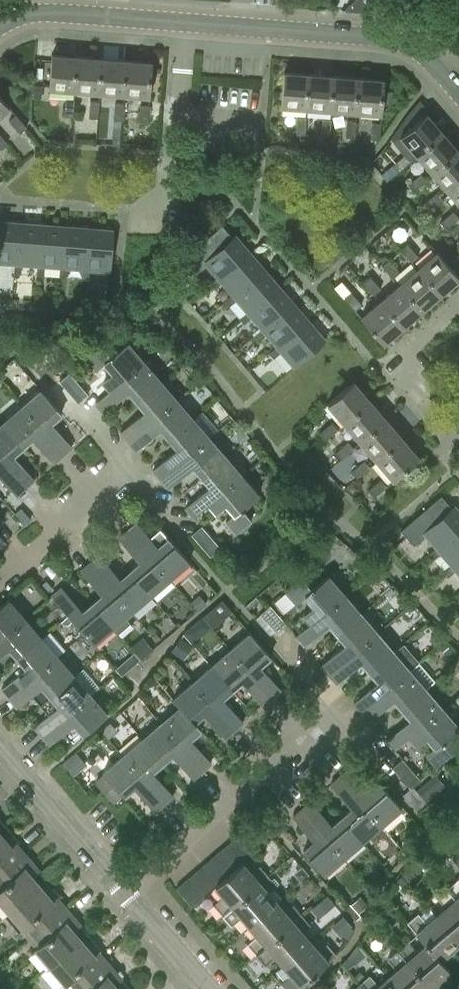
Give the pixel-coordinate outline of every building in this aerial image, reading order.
[(344,7),(344,10),(362,11),(375,0),(352,0),(344,7)] [(73,89),(76,56),(51,54),(48,87),(73,89)] [(99,91),(101,58),(76,56),(73,89),(99,91)] [(123,93),(126,60),(101,58),(99,91),(123,93)] [(148,95),(151,62),(126,60),(123,93),(148,95)] [(305,107),(307,73),(282,72),(280,105),(305,107)] [(330,109),(333,75),(307,73),(305,107),(330,109)] [(355,111),(358,77),(333,75),(330,109),(355,111)] [(380,113),(383,79),(358,77),(355,111),(380,113)] [(32,97),(40,98),(41,86),(33,85),(32,97)] [(383,103),(391,103),(392,91),(384,90),(383,103)] [(9,106),(0,96),(0,113),(9,106)] [(73,115),(74,99),(65,98),(64,114),(73,115)] [(98,117),(99,100),(90,100),(89,116),(98,117)] [(122,119),(123,102),(115,102),(113,118),(122,119)] [(147,121),(148,104),(140,103),(139,120),(147,121)] [(19,132),(26,125),(15,113),(8,119),(19,132)] [(416,154),(441,132),(425,113),(399,135),(416,154)] [(304,132),(305,116),(296,115),(295,131),(304,132)] [(329,134),(331,118),(322,118),(320,134),(329,134)] [(354,136),(355,120),(346,119),(345,136),(354,136)] [(379,138),(380,122),(372,121),(370,137),(379,138)] [(432,173),(458,151),(441,132),(416,154),(432,173)] [(458,183),(458,152),(458,151),(432,173),(448,192),(458,183)] [(397,171),(410,160),(404,153),(391,164),(397,171)] [(413,190),(426,179),(420,172),(408,183),(413,190)] [(448,192),(458,205),(458,183),(448,192)] [(430,208),(442,197),(437,191),(424,201),(430,208)] [(446,227),(458,216),(453,209),(440,220),(446,227)] [(17,223),(0,222),(0,262),(14,263),(17,223)] [(37,265),(39,225),(17,223),(14,263),(13,273),(20,273),(21,264),(37,265)] [(59,266),(62,227),(39,225),(37,265),(36,274),(43,275),(44,265),(59,266)] [(234,235),(231,238),(221,226),(182,260),(194,274),(206,264),(217,276),(247,250),(234,235)] [(82,268),(85,228),(62,227),(59,266),(58,276),(66,277),(67,267),(82,268)] [(109,270),(113,230),(85,228),(82,268),(82,278),(89,279),(90,269),(109,270)] [(386,235),(380,240),(385,247),(391,242),(386,235)] [(411,261),(418,255),(407,242),(400,248),(411,261)] [(232,293),(262,268),(247,250),(217,276),(209,283),(214,288),(222,282),(232,293)] [(440,294),(458,277),(436,252),(417,268),(440,294)] [(393,277),(400,271),(388,258),(381,264),(393,277)] [(246,311),(277,285),(262,268),(232,293),(224,300),(228,305),(236,299),(246,311)] [(421,310),(440,294),(417,268),(398,285),(421,310)] [(374,293),(380,287),(370,275),(363,281),(374,293)] [(261,328),(292,302),(277,285),(246,311),(239,317),(243,323),(251,316),(261,328)] [(402,327),(421,310),(398,285),(380,301),(402,327)] [(355,309),(362,303),(350,290),(344,297),(355,309)] [(383,343),(402,327),(380,301),(361,318),(383,343)] [(276,345),(306,320),(292,302),(261,328),(254,335),(258,340),(266,333),(276,345)] [(293,365),(323,340),(306,320),(276,345),(269,352),(273,357),(281,350),(293,365)] [(112,388),(145,361),(127,340),(111,354),(102,344),(85,358),(95,369),(103,362),(112,372),(105,379),(112,387),(112,388)] [(42,359),(50,369),(61,360),(53,350),(42,359)] [(137,400),(161,379),(145,361),(112,388),(112,387),(96,401),(105,412),(129,391),(137,400)] [(79,401),(89,392),(70,370),(60,379),(79,401)] [(129,439),(177,398),(161,379),(137,400),(146,410),(122,431),(129,439)] [(344,422),(369,400),(353,381),(327,403),(344,422)] [(52,421),(62,412),(42,389),(22,406),(63,453),(72,445),(52,421)] [(169,437),(193,416),(177,398),(129,439),(138,449),(162,428),(169,437)] [(360,441),(386,419),(369,400),(344,422),(360,441)] [(53,461),(63,453),(22,406),(3,422),(23,446),(33,438),(53,461)] [(161,477),(209,435),(193,416),(169,437),(178,447),(154,468),(161,477)] [(377,460),(402,438),(386,419),(360,441),(377,460)] [(325,439),(337,428),(331,421),(319,432),(325,439)] [(23,446),(3,422),(0,425),(0,457),(25,486),(34,478),(14,454),(23,446)] [(202,475),(226,454),(209,435),(161,477),(169,486),(194,465),(202,475)] [(393,479),(419,457),(402,438),(377,460),(393,479)] [(341,458),(354,447),(348,440),(335,451),(341,458)] [(210,501),(242,473),(226,454),(202,475),(210,484),(186,505),(194,515),(210,501)] [(25,486),(0,457),(0,475),(16,494),(25,486)] [(357,477),(369,466),(364,459),(351,470),(357,477)] [(242,507),(259,492),(242,473),(210,501),(218,510),(226,503),(235,513),(227,520),(236,531),(252,518),(242,507)] [(373,495),(385,484),(380,478),(368,488),(373,495)] [(451,506),(441,494),(401,528),(414,543),(425,533),(435,545),(436,545),(458,526),(458,510),(454,504),(451,506)] [(25,512),(19,518),(24,524),(30,519),(25,512)] [(160,526),(149,535),(137,521),(128,529),(169,577),(189,560),(160,526)] [(210,553),(220,545),(202,524),(193,532),(210,553)] [(458,556),(458,526),(436,545),(435,545),(428,551),(433,557),(440,550),(451,563),(458,556)] [(150,593),(169,577),(128,529),(118,537),(139,561),(129,569),(150,593)] [(129,569),(121,577),(100,553),(90,561),(131,609),(150,593),(129,569)] [(451,563),(443,569),(448,574),(455,568),(458,572),(458,556),(451,563)] [(125,615),(131,609),(90,561),(81,569),(102,593),(91,602),(112,626),(113,625),(121,634),(133,624),(125,615)] [(312,621),(345,593),(328,573),(311,588),(302,577),(286,591),(297,603),(305,596),(313,605),(304,612),(311,620),(312,621)] [(91,602),(82,610),(61,586),(52,594),(93,642),(112,626),(91,602)] [(390,587),(384,592),(387,597),(394,591),(390,587)] [(197,609),(206,602),(199,593),(190,601),(197,609)] [(337,632),(361,612),(345,593),(312,621),(311,620),(296,633),(305,644),(329,623),(337,632)] [(24,617),(8,598),(0,605),(0,638),(24,617)] [(279,634),(288,626),(270,604),(260,612),(279,634)] [(211,609),(203,616),(209,623),(217,617),(211,609)] [(329,672),(377,631),(361,612),(337,632),(345,642),(321,663),(329,672)] [(67,615),(61,620),(63,623),(68,623),(72,620),(67,615)] [(208,623),(202,616),(194,621),(201,629),(208,623)] [(41,636),(24,617),(0,638),(0,656),(10,647),(18,656),(41,636)] [(393,650),(393,649),(392,648),(377,631),(329,672),(337,682),(362,661),(369,670),(393,650)] [(260,664),(270,656),(249,632),(231,648),(272,696),(281,688),(260,664)] [(10,696),(57,655),(41,636),(18,656),(26,666),(2,687),(10,696)] [(192,643),(185,639),(180,637),(171,653),(183,660),(192,643)] [(418,660),(417,659),(402,642),(393,649),(393,650),(369,670),(378,680),(354,701),(361,710),(409,669),(409,668),(418,660)] [(445,642),(439,646),(446,654),(451,649),(445,642)] [(136,650),(141,656),(148,650),(141,643),(134,648),(136,650)] [(263,704),(272,696),(231,648),(212,665),(232,689),(242,680),(263,704)] [(131,664),(141,656),(136,650),(126,659),(131,664)] [(40,703),(73,674),(57,655),(10,696),(18,706),(33,694),(40,703)] [(223,697),(232,689),(212,665),(193,681),(234,729),(243,721),(223,697)] [(402,708),(425,688),(409,669),(361,710),(369,720),(394,699),(402,708)] [(89,692),(98,685),(87,673),(79,681),(73,674),(40,703),(48,712),(34,724),(42,734),(90,693),(89,692)] [(225,737),(234,729),(193,681),(172,698),(179,706),(179,705),(194,722),(195,721),(204,713),(225,737)] [(409,735),(442,707),(425,688),(402,708),(410,718),(386,739),(394,749),(410,736),(409,735)] [(73,741),(106,712),(90,693),(42,734),(50,743),(64,731),(73,741)] [(195,721),(194,722),(179,705),(179,706),(160,722),(201,770),(211,761),(191,738),(201,728),(195,721)] [(458,746),(458,728),(442,707),(409,735),(410,736),(417,744),(426,736),(435,747),(426,754),(436,766),(458,746)] [(192,777),(201,770),(160,722),(141,738),(162,762),(172,754),(192,777)] [(105,726),(100,730),(106,736),(110,732),(105,726)] [(153,770),(162,762),(141,738),(123,754),(164,802),(173,794),(153,770)] [(75,752),(63,762),(62,762),(73,775),(74,775),(86,765),(75,752)] [(155,810),(164,802),(123,754),(103,771),(105,773),(95,781),(113,801),(122,793),(124,795),(134,786),(155,810)] [(412,786),(420,779),(402,758),(392,767),(409,787),(402,794),(417,811),(426,803),(412,786)] [(369,771),(359,780),(348,767),(339,775),(380,823),(400,806),(369,771)] [(417,789),(427,801),(445,786),(434,774),(417,789)] [(362,840),(380,823),(339,775),(330,783),(351,807),(341,816),(362,840)] [(341,816),(331,824),(310,800),(302,808),(343,856),(362,840),(341,816)] [(324,873),(343,856),(302,808),(292,816),(313,840),(303,849),(324,873)] [(6,839),(0,832),(0,873),(25,851),(10,835),(6,839)] [(245,859),(255,850),(239,832),(229,841),(245,859)] [(242,861),(245,859),(229,841),(221,848),(236,866),(242,861)] [(227,874),(236,866),(221,848),(212,856),(227,874)] [(39,868),(25,851),(0,873),(0,907),(5,913),(40,883),(32,874),(39,868)] [(218,882),(227,874),(212,856),(202,864),(218,882)] [(258,864),(250,871),(242,861),(236,866),(227,874),(218,882),(214,886),(222,895),(212,904),(220,914),(267,874),(258,864)] [(214,886),(218,882),(202,864),(193,872),(209,890),(214,886)] [(308,874),(301,866),(296,870),(296,876),(300,880),(308,874)] [(418,880),(408,868),(401,873),(412,885),(418,880)] [(200,898),(209,890),(193,872),(184,880),(200,898)] [(268,892),(276,885),(267,874),(220,914),(230,925),(240,916),(248,925),(276,901),(268,892)] [(407,881),(402,875),(398,878),(403,884),(407,881)] [(447,887),(458,901),(458,877),(447,887)] [(191,905),(200,898),(184,880),(175,887),(191,905)] [(51,888),(47,892),(40,883),(5,913),(20,930),(21,929),(29,938),(66,906),(51,888)] [(447,887),(437,896),(445,906),(436,914),(458,940),(458,901),(447,887)] [(335,905),(326,895),(311,908),(320,918),(335,905)] [(351,904),(359,912),(368,904),(360,896),(351,904)] [(382,912),(390,912),(394,908),(387,900),(379,907),(382,912)] [(293,904),(285,911),(276,901),(248,925),(256,935),(246,943),(254,953),(301,913),(293,904)] [(73,929),(81,922),(66,906),(29,938),(37,947),(32,951),(47,969),(81,939),(73,929)] [(427,922),(418,912),(407,921),(426,943),(427,942),(440,958),(441,957),(448,965),(458,957),(451,950),(458,943),(458,940),(436,914),(427,922)] [(302,931),(310,924),(301,913),(254,953),(264,964),(274,955),(282,964),(310,940),(302,931)] [(351,925),(342,915),(333,923),(341,933),(351,925)] [(88,947),(81,939),(47,969),(60,984),(62,983),(68,988),(74,988),(107,960),(92,943),(88,947)] [(318,949),(310,940),(282,964),(290,973),(280,982),(286,988),(293,988),(335,952),(326,942),(318,949)] [(426,943),(418,950),(409,940),(399,949),(433,988),(445,988),(448,986),(441,978),(451,969),(448,965),(441,957),(440,958),(427,942),(426,943)] [(399,949),(389,958),(397,968),(388,976),(399,988),(433,988),(399,949)] [(347,968),(353,963),(348,956),(341,962),(347,968)] [(122,977),(107,960),(74,988),(118,988),(113,984),(122,977)] [(378,984),(370,974),(360,983),(365,988),(399,988),(388,976),(378,984)]
